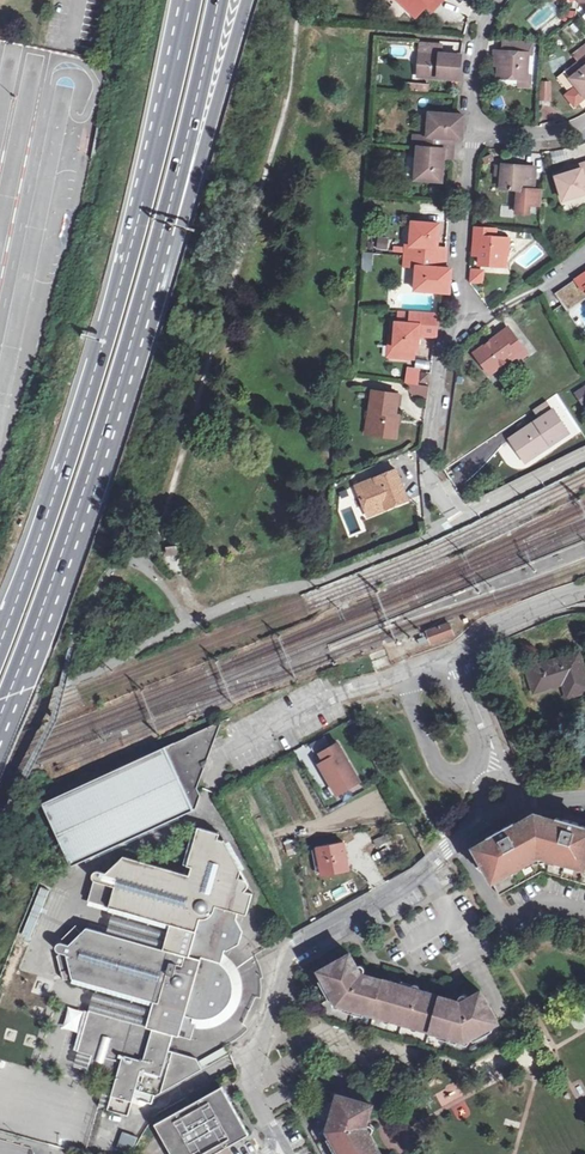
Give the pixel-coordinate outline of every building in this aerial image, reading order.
[(418,14),(428,3),(435,9),(443,1),(442,0),(403,0),(418,14)] [(537,32),(556,12),(546,1),(526,21),(537,32)] [(583,36),(575,24),(562,32),(570,44),(583,36)] [(504,40),(503,52),(529,54),(535,54),(536,42),(504,40)] [(421,47),(420,53),(441,54),(441,44),(421,43),(421,47)] [(582,46),(572,54),(578,61),(579,62),(584,57),(584,49),(582,46)] [(529,54),(503,52),(496,52),(496,61),(501,61),(501,65),(500,77),(520,78),(528,79),(528,76),(529,54)] [(461,56),(441,54),(420,53),(418,76),(459,80),(461,56)] [(579,62),(583,67),(571,77),(584,94),(584,57),(579,62)] [(579,62),(578,61),(566,71),(571,77),(583,67),(579,62)] [(528,79),(520,78),(520,86),(533,87),(533,76),(528,76),(528,79)] [(551,82),(542,82),(541,99),(550,100),(551,82)] [(422,84),(407,83),(406,91),(421,93),(422,84)] [(462,139),(464,115),(430,113),(428,136),(414,135),(413,146),(454,149),(455,138),(462,139)] [(454,149),(413,146),(413,156),(417,156),(416,179),(443,181),(444,157),(453,158),(454,149)] [(573,172),(557,177),(564,200),(584,193),(584,164),(581,165),(582,170),(573,172)] [(502,176),(501,189),(520,190),(519,201),(519,204),(518,213),(529,214),(530,205),(542,206),(543,191),(534,190),(536,167),(503,165),(503,167),(502,176)] [(514,217),(514,207),(501,207),(501,217),(514,217)] [(405,255),(445,258),(446,247),(437,246),(439,223),(412,221),(410,244),(405,244),(405,255)] [(476,227),(475,236),(482,236),(481,256),(480,265),(501,266),(502,254),(508,254),(509,238),(496,237),(496,228),(476,227)] [(388,248),(388,236),(377,236),(376,248),(388,248)] [(474,255),(481,256),(482,236),(475,236),(474,255)] [(363,254),(362,266),(370,266),(370,254),(363,254)] [(445,258),(405,255),(404,265),(416,266),(414,289),(448,292),(450,269),(445,269),(445,258)] [(473,270),(472,281),(483,282),(484,271),(473,270)] [(576,279),(583,290),(584,288),(584,273),(576,279)] [(584,300),(584,288),(583,290),(576,279),(555,293),(568,311),(584,300)] [(413,312),(401,311),(400,323),(412,324),(413,312)] [(397,346),(414,348),(417,348),(418,334),(426,334),(425,336),(437,337),(439,314),(413,312),(412,324),(400,323),(396,322),(394,346),(397,346)] [(491,373),(508,362),(517,355),(519,359),(528,353),(510,328),(476,352),(491,373)] [(414,348),(397,346),(396,356),(414,357),(414,348)] [(517,355),(508,362),(510,365),(519,359),(517,355)] [(420,369),(410,368),(408,383),(410,384),(411,384),(418,385),(420,369)] [(429,386),(419,385),(419,390),(418,392),(421,395),(428,396),(429,386)] [(372,390),(369,411),(373,412),(371,434),(396,437),(399,415),(396,415),(399,394),(372,390)] [(513,438),(523,453),(530,448),(535,456),(546,448),(545,445),(549,442),(551,445),(569,433),(554,410),(553,410),(547,400),(534,409),(541,419),(513,438)] [(530,448),(523,453),(528,460),(535,456),(530,448)] [(356,486),(365,511),(384,503),(387,509),(407,501),(396,471),(356,486)] [(384,503),(365,511),(368,516),(387,509),(384,503)] [(177,546),(166,547),(167,555),(178,553),(177,546)] [(453,635),(449,624),(427,631),(432,643),(453,635)] [(534,704),(584,691),(584,662),(582,651),(524,665),(534,704)] [(216,723),(43,803),(64,848),(72,864),(193,806),(199,795),(193,780),(200,776),(196,768),(205,763),(200,755),(209,750),(205,742),(214,737),(218,726),(216,723)] [(327,761),(344,752),(340,742),(322,752),(327,761)] [(361,781),(344,752),(327,761),(321,764),(337,793),(361,781)] [(584,885),(584,832),(576,829),(577,825),(560,821),(555,819),(554,823),(533,816),(512,828),(510,825),(494,834),(495,837),(473,849),(499,895),(542,872),(584,885)] [(219,833),(198,827),(184,873),(124,856),(105,873),(97,871),(95,880),(94,880),(88,900),(170,923),(168,929),(162,949),(107,933),(87,927),(81,933),(74,926),(63,938),(63,942),(60,942),(57,944),(56,948),(57,950),(60,952),(59,955),(58,955),(62,972),(71,970),(72,977),(154,1001),(152,1008),(147,1026),(90,1010),(78,1050),(92,1054),(87,1075),(115,1083),(112,1094),(108,1109),(128,1114),(135,1089),(156,1094),(202,1069),(196,1058),(169,1050),(173,1033),(187,1037),(190,1026),(193,1018),(200,1019),(204,1018),(209,1017),(215,1014),(219,1011),(226,1006),(230,998),(232,988),(232,979),(228,972),(226,967),(221,962),(224,953),(225,949),(227,950),(239,944),(243,931),(237,919),(239,912),(247,914),(253,893),(237,889),(242,870),(236,861),(225,840),(218,839),(219,833)] [(385,834),(374,840),(377,847),(388,842),(385,834)] [(348,869),(344,843),(317,847),(322,875),(348,869)] [(162,949),(168,929),(113,915),(107,933),(162,949)] [(193,1018),(190,1026),(200,1028),(212,1027),(224,1021),(234,1012),(240,1001),(242,990),(242,980),(238,968),(233,960),(224,953),(221,962),(226,967),(228,972),(232,979),(232,988),(230,998),(226,1006),(219,1011),(215,1014),(209,1017),(204,1018),(200,1019),(193,1018)] [(497,1022),(480,990),(468,996),(466,994),(462,994),(459,996),(458,1000),(419,989),(418,986),(415,985),(412,984),(409,986),(399,983),(368,974),(366,976),(362,973),(363,969),(362,966),(359,964),(356,965),(349,953),(318,970),(322,978),(324,978),(328,986),(327,987),(335,1004),(354,1009),(354,1007),(363,1009),(363,1011),(382,1017),(383,1015),(391,1017),(391,1019),(409,1024),(410,1022),(418,1025),(419,1027),(437,1032),(439,1031),(447,1033),(448,1034),(465,1040),(480,1031),(479,1030),(490,1023),(492,1025),(497,1022)] [(147,1026),(152,1008),(95,991),(90,1010),(147,1026)] [(221,1086),(156,1123),(173,1153),(211,1153),(223,1147),(247,1133),(221,1086)] [(108,1109),(112,1094),(103,1091),(99,1107),(108,1109)] [(370,1132),(372,1130),(372,1127),(370,1124),(367,1123),(372,1103),(337,1093),(327,1128),(335,1143),(337,1142),(343,1151),(340,1152),(341,1153),(382,1153),(370,1132)] [(138,1138),(122,1133),(117,1150),(132,1153),(133,1153),(138,1138)] [(31,1150),(1,1143),(2,1140),(0,1140),(0,1153),(30,1153),(31,1150)]
